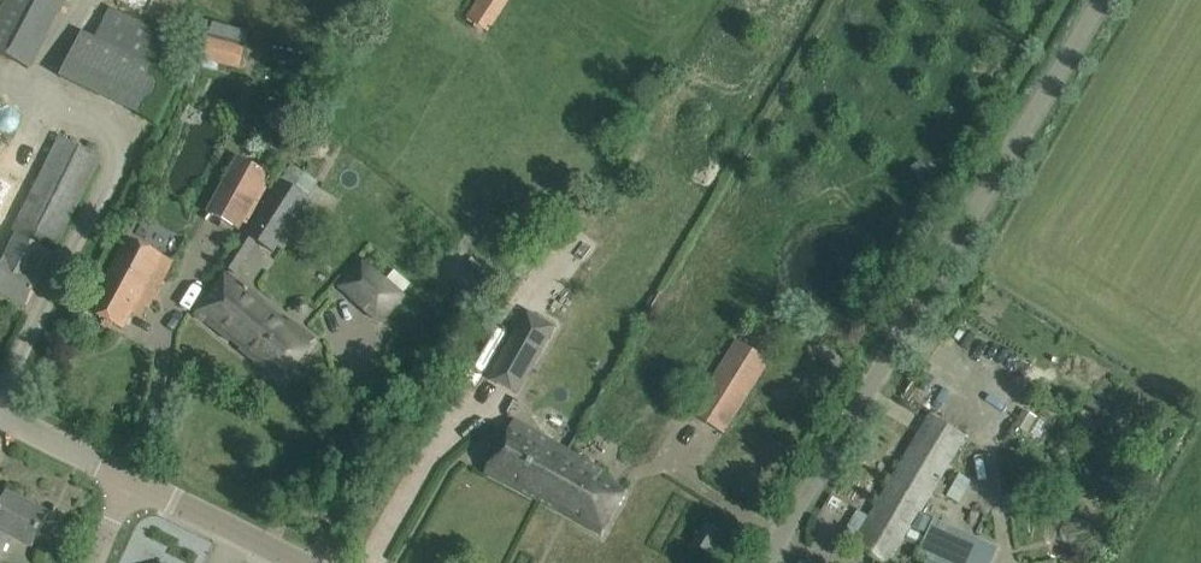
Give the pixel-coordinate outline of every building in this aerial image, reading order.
[(27,69),(63,0),(0,0),(0,55),(27,69)] [(488,34),(510,1),(509,0),(478,0),(465,19),(488,34)] [(111,8),(97,39),(159,68),(173,38),(111,8)] [(209,37),(203,62),(240,70),(245,45),(209,37)] [(47,253),(48,253),(99,157),(62,138),(10,236),(16,239),(0,271),(0,293),(26,307),(41,278),(35,275),(47,253)] [(207,210),(241,231),(271,174),(239,155),(207,210)] [(920,161),(911,168),(921,179),(929,172),(920,161)] [(293,166),(245,234),(258,243),(275,255),(320,182),(293,166)] [(14,183),(0,176),(0,209),(14,183)] [(173,263),(128,239),(90,313),(123,330),(138,303),(149,309),(173,263)] [(404,295),(362,259),(340,287),(381,324),(404,295)] [(258,302),(227,276),(196,315),(230,342),(232,340),(241,347),(239,350),(255,363),(255,364),(281,386),(317,342),(290,321),(288,324),(259,300),(258,302)] [(556,328),(527,312),(490,379),(518,395),(556,328)] [(737,341),(690,414),(724,435),(770,362),(737,341)] [(913,527),(966,437),(930,416),(853,546),(882,562),(892,562),(906,540),(921,548),(916,559),(925,562),(991,562),(998,549),(933,520),(927,535),(913,527)] [(484,474),(539,502),(568,451),(514,421),(484,474)] [(1086,424),(1079,435),(1088,441),(1096,428),(1086,424)] [(568,451),(539,502),(557,512),(557,511),(601,536),(627,491),(601,474),(603,470),(568,451)] [(1127,464),(1118,477),(1132,486),(1140,472),(1127,464)] [(10,537),(32,548),(48,515),(8,495),(0,512),(0,557),(10,537)] [(694,545),(709,555),(723,534),(708,524),(694,545)]
